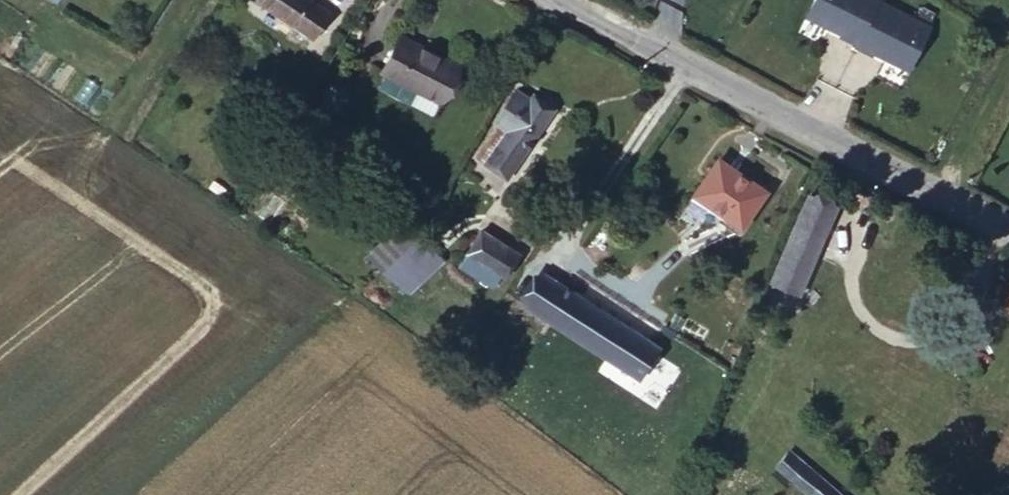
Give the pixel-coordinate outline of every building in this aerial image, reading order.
[(315,30),(333,7),(322,0),(268,0),(315,30)] [(852,17),(851,19),(867,27),(865,29),(882,37),(883,35),(917,52),(941,1),(938,0),(818,0),(852,17)] [(440,104),(462,71),(407,36),(385,69),(440,104)] [(496,176),(546,107),(519,89),(510,103),(505,100),(489,123),(495,127),(472,161),(496,176)] [(738,234),(760,197),(712,167),(691,203),(738,234)] [(812,196),(790,244),(816,257),(840,208),(812,196)] [(401,221),(364,259),(407,301),(444,263),(401,221)] [(492,278),(510,250),(479,229),(461,259),(492,278)] [(816,257),(790,244),(772,282),(798,294),(816,257)] [(993,257),(979,287),(1008,300),(1008,265),(993,257)] [(542,317),(564,285),(537,268),(516,302),(542,317)] [(654,340),(564,285),(542,317),(629,378),(654,340)] [(793,494),(825,494),(782,453),(766,469),(793,494)]
